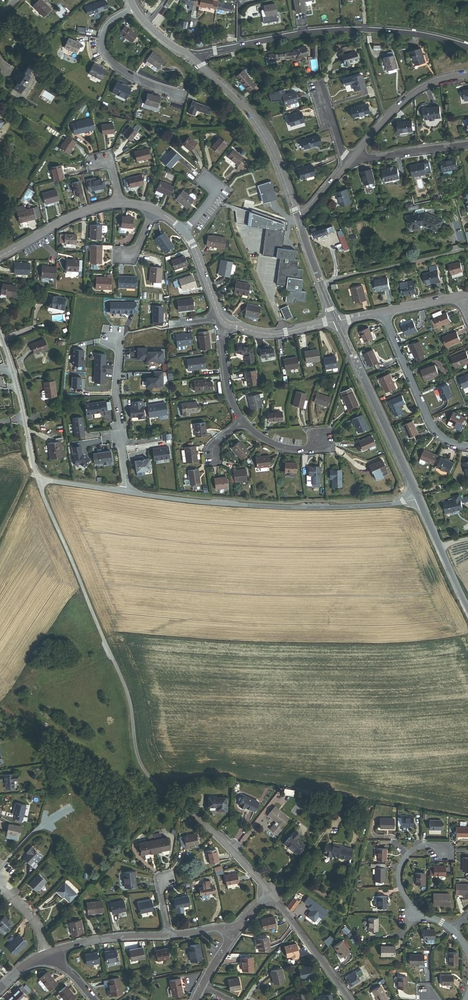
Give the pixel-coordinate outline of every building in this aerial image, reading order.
[(51,10),(41,0),(39,0),(33,7),(44,17),(51,10)] [(192,10),(193,6),(194,0),(184,0),(187,2),(187,3),(190,4),(189,9),(192,10)] [(216,8),(218,0),(202,0),(201,7),(203,7),(203,6),(206,6),(216,8)] [(232,12),(233,6),(230,5),(231,4),(226,3),(227,0),(226,0),(218,0),(216,8),(232,12)] [(314,0),(313,0),(294,0),(296,13),(305,11),(304,2),(314,0)] [(95,14),(108,8),(105,1),(95,5),(95,3),(91,5),(95,14)] [(264,10),(265,16),(265,17),(277,15),(275,4),(263,7),(264,10)] [(278,22),(277,15),(265,17),(265,16),(263,17),(262,16),(263,24),(278,22)] [(132,42),(137,36),(124,27),(119,34),(132,42)] [(76,54),(81,44),(68,38),(64,48),(76,54)] [(294,53),(290,53),(291,58),(296,58),(297,60),(308,55),(304,46),(293,51),(294,53)] [(416,65),(425,62),(423,55),(421,49),(412,52),(416,65)] [(146,61),(158,69),(164,61),(153,52),(146,61)] [(349,63),(358,61),(356,52),(342,56),(345,67),(350,65),(349,63)] [(269,61),(291,59),(291,58),(290,53),(268,55),(269,61)] [(396,69),(397,68),(393,55),(383,58),(387,71),(388,71),(396,69)] [(89,74),(101,81),(106,71),(94,65),(89,74)] [(28,82),(27,81),(31,74),(29,73),(31,69),(26,66),(22,73),(16,69),(13,74),(17,77),(15,80),(18,82),(14,88),(17,90),(16,91),(21,94),(25,88),(24,87),(26,83),(27,83),(28,82)] [(245,68),(237,76),(252,94),(258,88),(255,86),(254,86),(246,77),(250,73),(250,72),(247,69),(245,68)] [(354,90),(365,87),(361,75),(343,80),(345,86),(352,84),(354,90)] [(112,93),(126,99),(131,89),(125,87),(126,85),(122,84),(121,85),(117,83),(112,93)] [(298,102),(295,92),(285,95),(283,89),(269,94),(271,102),(281,102),(283,101),(285,106),(290,104),(297,102),(298,102)] [(145,104),(158,108),(161,98),(148,94),(145,104)] [(209,115),(211,109),(192,102),(188,113),(194,116),(196,110),(209,115)] [(353,118),(369,113),(366,104),(351,109),(353,118)] [(434,119),(441,118),(439,107),(424,109),(425,120),(430,119),(434,119)] [(290,127),(304,123),(301,113),(287,117),(290,127)] [(74,135),(95,129),(92,118),(75,123),(75,124),(71,125),(74,135)] [(399,135),(413,134),(412,122),(398,123),(399,135)] [(102,135),(114,134),(113,124),(101,126),(102,135)] [(59,139),(61,135),(48,126),(45,130),(59,139)] [(133,130),(130,127),(123,135),(130,141),(141,129),(137,126),(133,130)] [(305,149),(321,144),(318,135),(302,140),(305,149)] [(60,149),(68,154),(76,142),(68,137),(60,149)] [(211,148),(218,154),(227,143),(220,137),(211,148)] [(190,151),(191,152),(197,145),(190,138),(183,145),(184,146),(182,148),(188,153),(190,151)] [(137,162),(150,158),(148,149),(134,152),(137,162)] [(162,161),(170,169),(180,158),(173,150),(162,161)] [(227,158),(238,166),(244,158),(233,150),(227,158)] [(443,172),(458,169),(455,159),(441,162),(443,172)] [(419,165),(411,167),(413,177),(432,173),(429,163),(424,164),(424,163),(419,165)] [(302,179),(316,175),(313,165),(299,169),(302,179)] [(64,179),(63,178),(60,166),(51,168),(54,181),(64,179)] [(385,182),(400,179),(397,168),(393,169),(389,170),(383,172),(385,182)] [(365,185),(374,183),(371,170),(361,172),(363,178),(365,185)] [(129,188),(143,185),(141,176),(127,179),(129,188)] [(89,192),(103,188),(101,182),(101,179),(95,180),(95,178),(86,180),(89,192)] [(163,194),(170,196),(174,187),(160,181),(155,194),(161,197),(163,194)] [(75,196),(83,194),(80,182),(72,184),(75,196)] [(263,203),(276,198),(273,187),(266,189),(267,191),(260,194),(263,203)] [(45,204),(59,200),(56,190),(42,193),(44,200),(45,204)] [(341,207),(351,204),(347,190),(337,193),(341,207)] [(176,200),(187,209),(194,200),(189,197),(182,192),(181,192),(176,200)] [(36,219),(35,218),(41,217),(38,207),(25,210),(17,212),(20,223),(25,222),(36,219)] [(423,224),(438,231),(443,221),(424,213),(416,214),(406,216),(408,227),(413,226),(413,229),(419,228),(419,225),(423,224)] [(121,227),(132,228),(133,218),(122,217),(121,227)] [(261,226),(272,228),(274,220),(262,218),(261,226)] [(315,226),(311,227),(314,237),(335,231),(332,224),(316,229),(315,226)] [(90,239),(101,240),(101,232),(102,226),(91,225),(90,239)] [(280,258),(276,285),(286,286),(288,291),(286,291),(285,302),(294,304),(294,300),(304,302),(306,292),(301,291),(302,284),(300,280),(302,270),(297,269),(298,260),(294,260),(295,251),(282,249),(285,231),(267,227),(263,255),(280,258)] [(165,253),(174,247),(164,233),(155,239),(165,253)] [(339,235),(344,250),(351,248),(345,233),(339,235)] [(64,244),(76,244),(76,235),(65,235),(64,244)] [(210,246),(223,249),(225,238),(211,236),(211,237),(210,246)] [(90,264),(101,264),(102,246),(91,245),(91,250),(90,264)] [(182,267),(187,265),(184,256),(171,261),(174,270),(182,267)] [(219,273),(230,275),(232,260),(222,258),(219,273)] [(71,271),(78,272),(79,261),(67,260),(67,271),(71,271)] [(14,274),(29,275),(30,264),(14,263),(14,274)] [(458,273),(462,272),(459,263),(448,266),(452,278),(459,276),(458,273)] [(41,277),(55,278),(56,267),(41,266),(41,277)] [(153,282),(160,283),(162,268),(151,267),(149,282),(153,282)] [(436,283),(440,282),(435,267),(428,269),(430,274),(423,276),(426,285),(430,284),(436,282),(436,283)] [(96,289),(110,289),(111,275),(107,275),(107,278),(96,278),(96,289)] [(182,290),(195,286),(192,275),(179,280),(181,286),(182,290)] [(118,287),(135,288),(135,277),(118,276),(118,287)] [(376,292),(390,289),(388,279),(374,281),(376,292)] [(174,288),(181,286),(179,280),(172,282),(174,288)] [(240,291),(248,293),(250,283),(237,281),(235,292),(240,293),(240,291)] [(402,295),(415,293),(413,282),(409,283),(409,287),(401,288),(402,295)] [(0,293),(14,296),(16,287),(2,284),(0,293)] [(356,303),(366,301),(362,286),(352,289),(356,303)] [(48,307),(64,310),(66,299),(50,296),(48,307)] [(178,311),(193,309),(192,299),(177,301),(178,311)] [(127,313),(131,313),(131,306),(129,306),(129,305),(128,305),(128,304),(120,304),(120,307),(110,307),(110,312),(110,314),(122,313),(127,313)] [(245,315),(258,318),(260,307),(247,305),(245,315)] [(284,319),(292,317),(288,305),(280,308),(284,319)] [(438,327),(450,322),(447,313),(443,315),(441,310),(432,314),(434,319),(436,323),(438,327)] [(406,336),(417,331),(412,321),(401,326),(406,336)] [(365,342),(373,339),(369,328),(360,332),(365,342)] [(447,348),(460,342),(456,332),(443,338),(447,348)] [(185,345),(193,344),(191,334),(176,336),(177,346),(185,345)] [(200,350),(210,349),(209,335),(198,336),(200,350)] [(35,353),(48,348),(44,339),(31,344),(35,353)] [(423,356),(425,355),(419,342),(409,346),(415,359),(417,359),(423,356)] [(246,362),(254,361),(251,348),(239,346),(238,353),(245,355),(246,362)] [(262,358),(274,356),(273,348),(260,350),(262,358)] [(70,386),(78,386),(79,350),(71,350),(70,386)] [(306,363),(320,360),(318,350),(304,353),(306,363)] [(370,367),(379,363),(373,350),(364,354),(370,367)] [(467,363),(467,357),(466,352),(451,358),(455,368),(467,363)] [(105,355),(95,355),(94,369),(95,369),(105,369),(105,355)] [(285,370),(299,368),(297,357),(283,360),(285,370)] [(325,369),(332,368),(337,367),(335,357),(323,359),(325,369)] [(188,371),(205,369),(204,358),(187,360),(188,371)] [(424,381),(439,376),(435,366),(420,371),(424,381)] [(105,369),(95,369),(94,383),(105,384),(105,369)] [(157,389),(157,381),(156,370),(156,369),(152,369),(149,369),(148,369),(149,389),(157,389)] [(247,386),(258,384),(255,371),(245,373),(247,386)] [(386,393),(395,388),(389,374),(379,378),(386,393)] [(213,389),(212,386),(212,382),(207,382),(207,379),(193,381),(193,384),(194,389),(195,392),(213,389)] [(44,383),(45,391),(43,392),(42,393),(43,399),(44,400),(47,400),(46,398),(52,397),(57,396),(55,382),(44,383)] [(442,401),(452,397),(447,385),(438,389),(442,401)] [(292,406),(302,408),(304,401),(306,394),(296,392),(292,406)] [(314,402),(327,407),(330,398),(316,393),(314,402)] [(348,410),(357,406),(352,393),(342,397),(348,410)] [(251,410),(262,407),(258,394),(248,397),(251,410)] [(400,406),(405,403),(402,396),(388,402),(395,417),(403,413),(400,406)] [(142,411),(141,401),(131,403),(132,407),(129,408),(130,418),(137,417),(138,419),(144,418),(143,413),(142,413),(142,411)] [(106,402),(84,405),(87,420),(91,420),(92,419),(91,414),(92,414),(94,413),(94,414),(101,413),(100,412),(107,411),(106,402)] [(188,413),(197,412),(196,402),(181,404),(183,416),(188,415),(188,413)] [(148,416),(156,415),(158,414),(158,416),(158,417),(167,415),(165,403),(147,406),(148,416)] [(269,421),(282,420),(282,412),(268,414),(269,421)] [(454,424),(461,427),(465,419),(453,413),(449,422),(454,424)] [(358,433),(368,429),(362,415),(352,419),(358,433)] [(72,419),(75,438),(85,437),(82,418),(72,419)] [(409,438),(418,434),(413,422),(404,425),(409,438)] [(195,437),(206,435),(205,423),(194,424),(195,437)] [(375,445),(372,436),(359,442),(362,450),(369,448),(375,445)] [(51,459),(63,457),(60,442),(63,441),(62,438),(56,439),(57,442),(48,444),(51,459)] [(242,458),(245,456),(249,452),(240,441),(232,448),(241,459),(242,458)] [(186,463),(197,461),(195,446),(184,448),(186,463)] [(151,450),(153,461),(169,459),(168,448),(151,450)] [(433,464),(437,456),(424,450),(420,459),(433,464)] [(90,460),(83,455),(82,451),(73,453),(75,467),(80,466),(85,468),(90,460)] [(103,463),(108,462),(112,461),(110,451),(98,453),(99,463),(103,463)] [(267,467),(270,467),(269,456),(255,457),(256,468),(260,468),(267,467)] [(437,468),(449,473),(453,463),(449,461),(450,460),(447,458),(446,460),(441,458),(437,468)] [(148,460),(134,462),(135,472),(150,470),(148,460)] [(369,466),(373,476),(386,470),(382,460),(369,466)] [(285,472),(296,472),(296,463),(285,463),(285,472)] [(311,484),(320,484),(319,467),(308,467),(309,476),(311,476),(311,484)] [(190,485),(200,484),(198,469),(188,470),(189,480),(190,485)] [(235,482),(247,480),(246,470),(233,471),(234,476),(235,482)] [(332,487),(341,487),(341,471),(330,471),(330,479),(332,479),(332,487)] [(223,488),(228,488),(226,477),(214,479),(216,489),(219,489),(223,488)] [(446,513),(463,509),(460,499),(443,503),(446,513)] [(5,775),(6,789),(14,788),(13,780),(18,780),(17,774),(5,775)] [(258,802),(244,796),(239,806),(244,808),(245,807),(254,811),(258,802)] [(226,798),(208,798),(208,807),(216,807),(216,811),(225,811),(226,798)] [(22,821),(23,821),(24,817),(26,806),(16,803),(13,815),(16,815),(15,819),(22,821)] [(274,807),(268,815),(276,822),(277,821),(279,823),(278,824),(279,824),(282,826),(288,818),(274,807)] [(412,826),(412,817),(397,817),(397,826),(412,826)] [(380,819),(380,828),(393,828),(393,819),(380,819)] [(441,820),(429,820),(429,829),(441,829),(441,820)] [(274,824),(269,829),(277,835),(281,829),(277,827),(279,824),(278,824),(279,823),(277,821),(276,822),(274,824)] [(9,824),(7,833),(8,833),(7,837),(8,839),(18,841),(21,827),(9,824)] [(456,836),(467,836),(467,827),(456,827),(456,836)] [(183,836),(180,837),(182,847),(186,846),(186,847),(189,846),(197,844),(197,841),(196,840),(195,834),(183,836)] [(292,851),(296,854),(304,845),(296,838),(292,834),(285,843),(293,850),(292,851)] [(154,840),(153,841),(155,852),(160,851),(163,854),(166,854),(168,853),(169,849),(167,838),(160,839),(154,840)] [(155,852),(153,841),(148,842),(140,844),(142,855),(148,853),(155,852)] [(293,850),(285,843),(284,844),(292,851),(293,850)] [(343,846),(333,844),(333,846),(325,844),(323,852),(324,853),(324,854),(331,856),(331,855),(349,859),(352,849),(342,847),(343,846)] [(23,859),(30,866),(33,862),(39,856),(40,855),(31,847),(28,851),(30,853),(28,855),(23,859)] [(386,849),(376,849),(376,860),(386,860),(386,849)] [(218,862),(215,850),(207,852),(208,858),(210,864),(218,862)] [(384,864),(375,864),(375,868),(375,881),(384,881),(384,864)] [(445,866),(433,866),(433,870),(433,876),(445,876),(445,866)] [(134,872),(123,873),(125,888),(136,887),(135,880),(134,872)] [(237,873),(225,875),(226,884),(232,883),(238,882),(237,873)] [(424,873),(415,873),(415,885),(424,885),(424,873)] [(45,882),(37,874),(27,884),(36,892),(45,882)] [(211,886),(210,881),(204,882),(203,884),(203,887),(199,888),(200,895),(206,894),(214,892),(213,886),(211,886)] [(77,894),(65,883),(56,891),(63,898),(64,897),(69,902),(77,894)] [(459,884),(459,894),(465,894),(465,898),(467,898),(467,884),(459,884)] [(449,894),(433,894),(433,905),(449,905),(449,894)] [(187,896),(174,899),(175,905),(176,912),(184,911),(183,906),(189,905),(187,896)] [(291,896),(286,904),(285,906),(290,913),(292,910),(287,907),(293,898),(291,896)] [(296,899),(293,898),(287,907),(292,910),(300,899),(297,897),(296,899)] [(307,916),(314,921),(318,916),(322,919),(328,911),(308,897),(304,902),(310,906),(311,907),(311,910),(307,916)] [(386,897),(376,897),(377,908),(386,908),(386,897)] [(151,900),(138,903),(140,913),(153,910),(152,905),(151,900)] [(86,903),(88,914),(96,913),(103,912),(102,901),(86,903)] [(123,901),(110,904),(112,914),(119,912),(125,911),(123,901)] [(14,922),(11,918),(10,919),(5,915),(0,921),(0,924),(7,930),(14,922)] [(274,917),(261,920),(263,930),(271,928),(276,927),(274,917)] [(377,918),(368,918),(368,931),(377,931),(377,918)] [(69,923),(72,935),(77,934),(82,932),(80,921),(69,923)] [(345,926),(341,930),(347,935),(350,931),(345,926)] [(422,930),(422,939),(427,939),(434,939),(434,930),(430,930),(427,930),(422,930)] [(19,933),(7,945),(16,954),(28,942),(19,933)] [(324,941),(328,946),(333,939),(331,936),(324,941)] [(267,938),(256,940),(257,945),(258,945),(259,950),(269,949),(267,938)] [(349,951),(342,941),(335,946),(339,952),(337,954),(340,959),(341,959),(343,957),(342,956),(349,951)] [(194,945),(188,946),(191,961),(202,959),(199,944),(194,945)] [(296,944),(284,947),(287,957),(292,956),(298,954),(296,944)] [(394,946),(380,946),(380,956),(394,956),(394,946)] [(138,959),(144,958),(142,948),(136,949),(130,950),(130,953),(130,955),(129,955),(130,964),(138,963),(138,959)] [(160,950),(156,951),(157,961),(163,960),(169,959),(169,958),(168,954),(167,949),(160,950)] [(110,951),(105,952),(107,963),(116,961),(117,961),(117,959),(116,954),(115,950),(110,951)] [(90,954),(85,955),(87,965),(99,963),(96,952),(90,954)] [(457,952),(448,952),(448,964),(457,964),(457,952)] [(423,955),(409,955),(409,964),(423,964),(423,955)] [(252,957),(241,958),(242,970),(253,970),(252,957)] [(299,969),(301,978),(315,975),(313,966),(299,969)] [(281,969),(271,971),(274,984),(284,982),(281,969)] [(354,971),(346,976),(348,980),(347,980),(350,985),(359,980),(356,974),(354,971)] [(48,972),(40,978),(41,979),(46,986),(49,990),(57,983),(48,972)] [(452,975),(441,975),(441,985),(452,985),(452,975)] [(406,977),(397,977),(397,988),(406,988),(406,977)] [(119,978),(108,980),(109,984),(111,995),(121,993),(119,978)] [(238,978),(228,980),(230,991),(241,989),(238,978)] [(181,989),(179,979),(170,981),(172,996),(182,994),(181,989)] [(29,992),(28,992),(23,987),(22,986),(20,988),(19,988),(12,995),(17,999),(21,999),(29,992)] [(58,992),(65,999),(70,999),(75,996),(66,986),(58,992)] [(372,991),(377,999),(387,999),(388,999),(380,986),(372,991)]
